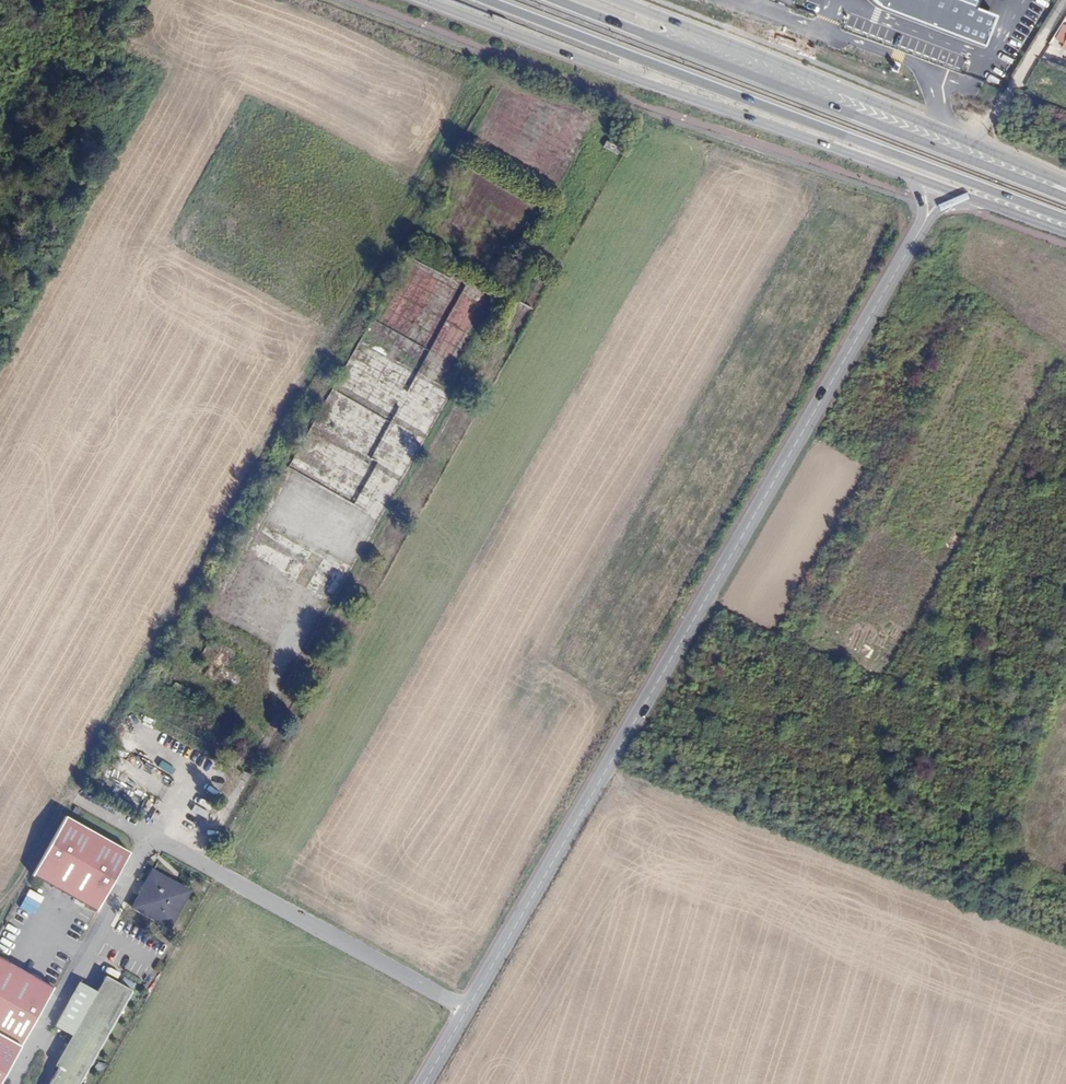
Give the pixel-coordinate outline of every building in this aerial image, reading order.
[(876,3),(982,43),(993,14),(973,7),(975,0),(874,0),(876,3)] [(402,488),(445,393),(440,393),(411,381),(403,398),(403,385),(383,376),(384,399),(371,400),(372,409),(356,410),(357,435),(349,452),(359,456),(363,448),(364,459),(361,465),(353,461),(353,467),(346,468),(347,496),(348,496),(357,495),(357,505),(361,497),(374,497),(361,491),(383,490),(387,481),(402,488)] [(335,400),(351,403),(350,406),(362,409),(363,403),(355,402),(357,397),(329,390),(325,410),(336,412),(337,409),(333,408),(335,400)] [(130,854),(66,818),(33,877),(97,913),(130,854)] [(189,892),(153,873),(133,909),(169,928),(189,892)] [(53,991),(55,988),(0,958),(0,961),(53,991)] [(53,991),(0,961),(0,1083),(1,1083),(53,991)] [(105,977),(97,992),(81,983),(40,1056),(56,1064),(55,1066),(60,1068),(51,1083),(78,1083),(131,991),(105,977)]
